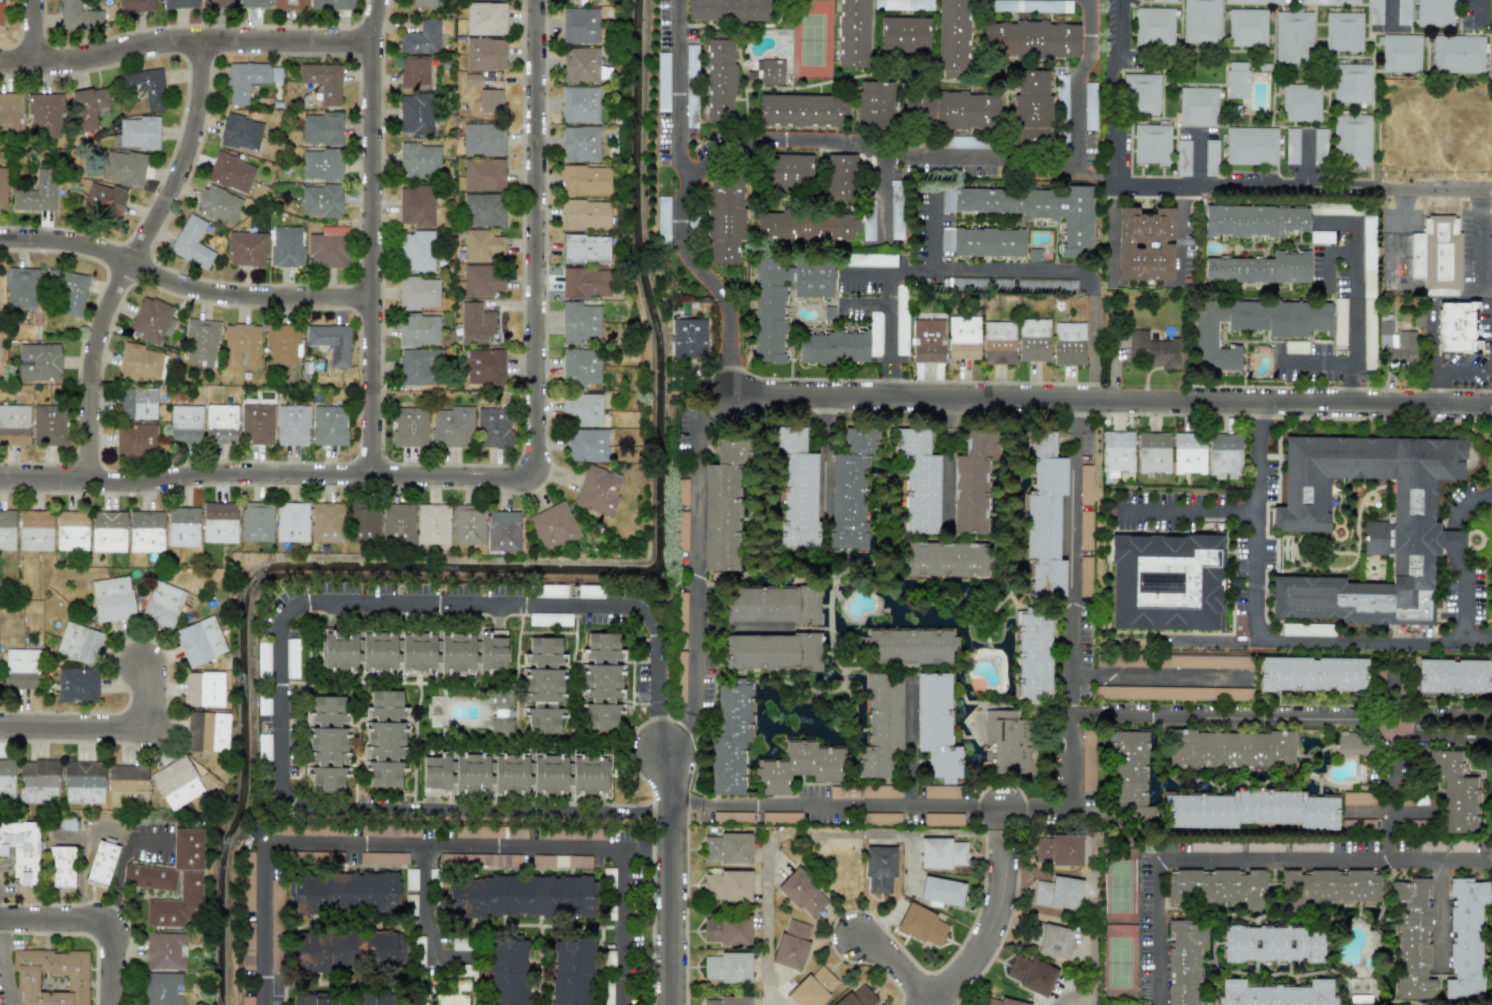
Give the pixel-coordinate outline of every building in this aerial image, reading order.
[(60,30),(103,30),(103,11),(80,11),(80,0),(60,0),(60,30)] [(151,12),(150,0),(119,0),(119,14),(151,12)] [(195,0),(165,0),(165,9),(195,8),(195,0)] [(233,0),(204,0),(204,8),(233,7),(233,0)] [(306,11),(306,0),(279,0),(278,11),(306,11)] [(309,9),(353,10),(353,0),(310,0),(309,9)] [(687,22),(769,22),(769,0),(687,0),(687,22)] [(837,60),(836,0),(869,0),(870,60),(837,60)] [(932,0),(874,0),(874,10),(932,11),(932,0)] [(936,64),(936,0),(961,0),(961,64),(936,64)] [(1071,1),(1004,0),(989,0),(988,11),(1071,13),(1071,1)] [(1182,43),(1219,44),(1220,0),(1183,0),(1182,43)] [(1382,0),(1369,0),(1369,25),(1382,25),(1382,0)] [(1411,25),(1411,0),(1397,0),(1397,26),(1411,25)] [(1453,27),(1453,0),(1416,0),(1416,27),(1453,27)] [(466,35),(505,35),(505,3),(466,3),(466,35)] [(1174,8),(1135,8),(1135,46),(1173,47),(1174,8)] [(562,44),(599,44),(598,9),(562,9),(562,44)] [(1266,10),(1228,9),(1228,46),(1266,47),(1266,10)] [(1274,63),(1311,64),(1312,12),(1275,11),(1274,63)] [(1362,13),(1326,12),(1325,51),(1361,51),(1362,13)] [(928,17),(880,17),(880,51),(929,51),(928,17)] [(399,53),(438,54),(439,20),(419,20),(419,33),(399,32),(399,53)] [(1078,58),(1078,25),(1047,24),(1047,23),(983,22),(983,57),(1078,58)] [(1420,72),(1420,35),(1382,35),(1381,72),(1420,72)] [(1483,74),(1484,36),(1433,36),(1432,73),(1483,74)] [(707,37),(705,121),(732,122),(734,37),(707,37)] [(505,71),(505,39),(466,38),(465,71),(505,71)] [(561,82),(598,83),(600,49),(562,48),(561,82)] [(657,112),(669,112),(668,52),(657,52),(657,112)] [(428,89),(429,57),(401,56),(400,88),(428,89)] [(783,60),(759,60),(760,85),(784,85),(783,60)] [(1227,98),(1248,98),(1248,62),(1226,62),(1227,98)] [(248,105),(248,83),(270,83),(270,64),(229,63),(229,79),(227,79),(227,105),(248,105)] [(1370,103),(1371,65),(1334,64),(1333,103),(1370,103)] [(339,107),(340,66),(299,65),(298,84),(320,84),(320,106),(339,107)] [(271,81),(281,81),(281,67),(271,67),(271,81)] [(161,69),(120,73),(122,92),(145,90),(147,112),(165,110),(161,69)] [(1048,70),(1017,70),(1017,95),(1014,95),(1014,147),(1050,147),(1050,95),(1048,95),(1048,70)] [(463,84),(480,84),(480,74),(464,74),(463,84)] [(1068,74),(1056,74),(1055,152),(1067,152),(1068,74)] [(1160,75),(1124,74),(1123,112),(1159,113),(1160,75)] [(857,76),(857,114),(888,114),(888,76),(857,76)] [(1096,82),(1084,82),(1084,130),(1096,130),(1096,82)] [(1320,122),(1320,85),(1283,84),(1282,121),(1320,122)] [(978,92),(979,123),(928,125),(927,85),(966,85),(966,92),(978,92)] [(97,130),(95,109),(108,107),(106,87),(72,92),(77,133),(97,130)] [(561,122),(598,123),(599,88),(562,87),(561,122)] [(1178,124),(1217,125),(1217,88),(1179,87),(1178,124)] [(478,113),(501,113),(501,90),(479,89),(478,113)] [(18,133),(18,115),(22,115),(22,93),(0,93),(0,133),(18,133)] [(27,116),(31,116),(32,138),(63,137),(61,93),(26,94),(27,116)] [(399,134),(433,134),(432,94),(399,94),(399,134)] [(759,94),(759,127),(839,128),(839,115),(847,115),(847,95),(759,94)] [(342,144),(341,113),(301,114),(302,144),(342,144)] [(263,121),(224,114),(219,145),(258,152),(263,121)] [(1369,167),(1371,116),(1334,115),(1333,166),(1369,167)] [(159,148),(158,118),(119,118),(119,149),(159,148)] [(505,155),(504,124),(462,125),(463,155),(505,155)] [(1133,163),(1169,163),(1170,125),(1134,125),(1133,163)] [(598,127),(563,126),(562,161),(598,161),(598,127)] [(1226,164),(1277,165),(1277,128),(1226,127),(1226,164)] [(1299,128),(1286,128),(1285,164),(1298,165),(1299,128)] [(1313,129),(1313,165),(1326,165),(1326,129),(1313,129)] [(1190,176),(1190,140),(1177,140),(1176,176),(1190,176)] [(1217,140),(1204,140),(1205,176),(1218,176),(1217,140)] [(399,178),(440,177),(439,144),(399,145),(399,178)] [(142,186),(146,155),(106,150),(102,181),(142,186)] [(301,150),(302,181),(341,181),(341,150),(301,150)] [(849,151),(849,191),(825,192),(824,151),(849,151)] [(256,167),(215,152),(205,180),(246,195),(256,167)] [(811,155),(764,154),(763,192),(811,193),(811,155)] [(464,191),(505,191),(504,159),(463,159),(464,191)] [(562,195),(610,195),(610,167),(562,166),(562,195)] [(742,167),(741,235),(733,234),(733,262),(707,261),(707,239),(703,239),(703,167),(742,167)] [(13,210),(55,211),(56,172),(36,172),(36,190),(13,190),(13,210)] [(127,192),(89,181),(82,208),(119,218),(127,192)] [(890,239),(901,239),(902,181),(891,181),(890,239)] [(194,211),(232,226),(243,199),(205,184),(194,211)] [(301,216),(341,217),(341,186),(301,185),(301,216)] [(1092,256),(1091,186),(953,188),(953,212),(1020,212),(1020,220),(1061,220),(1062,244),(1058,244),(1058,257),(1092,256)] [(434,225),(433,187),(398,188),(399,226),(434,225)] [(941,189),(941,212),(952,212),(952,189),(941,189)] [(464,194),(464,226),(504,227),(505,195),(464,194)] [(874,241),(875,195),(863,195),(862,241),(874,241)] [(669,244),(670,197),(658,197),(657,244),(669,244)] [(562,200),(562,229),(610,229),(610,201),(562,200)] [(1310,214),(1350,215),(1350,204),(1310,203),(1310,214)] [(1307,232),(1307,207),(1204,206),(1204,236),(1282,237),(1282,232),(1307,232)] [(1116,280),(1171,280),(1171,208),(1152,208),(1152,214),(1137,214),(1136,207),(1116,207),(1116,280)] [(756,211),(756,240),(851,242),(852,233),(858,233),(859,212),(756,211)] [(168,252),(206,270),(215,253),(196,243),(207,222),(187,213),(168,252)] [(1410,233),(1410,280),(1423,280),(1423,295),(1460,296),(1460,232),(1456,232),(1456,216),(1423,216),(1423,233),(1410,233)] [(1376,219),(1364,219),(1362,299),(1367,300),(1367,297),(1373,297),(1376,219)] [(302,228),(271,227),(270,267),(301,267),(302,228)] [(347,268),(347,227),(321,227),(320,235),(309,234),(308,267),(347,268)] [(951,252),(951,228),(941,228),(940,251),(951,252)] [(1022,257),(1022,230),(952,228),(952,256),(1022,257)] [(491,230),(464,229),(463,260),(492,261),(492,256),(504,256),(504,236),(491,236),(491,230)] [(1333,231),(1310,231),(1310,243),(1333,243),(1333,231)] [(227,266),(265,267),(266,233),(228,232),(227,266)] [(401,232),(401,271),(434,271),(434,233),(401,232)] [(563,262),(609,262),(608,235),(563,236),(563,262)] [(1027,261),(1041,261),(1041,250),(1028,249),(1027,261)] [(1308,283),(1308,252),(1272,252),(1271,259),(1204,258),(1203,281),(1308,283)] [(831,253),(793,253),(793,264),(781,264),(781,254),(750,254),(750,357),(784,357),(783,279),(792,279),(792,296),(831,296),(831,253)] [(896,267),(896,255),(843,254),(843,266),(896,267)] [(492,297),(493,291),(502,291),(503,267),(464,265),(463,297),(492,297)] [(5,269),(6,310),(38,309),(38,268),(5,269)] [(562,298),(585,298),(585,295),(610,295),(610,268),(562,269),(562,298)] [(87,275),(47,270),(44,289),(63,292),(60,314),(82,317),(87,275)] [(1011,277),(944,279),(944,289),(1012,287),(1011,277)] [(438,309),(439,278),(399,278),(398,308),(438,309)] [(1076,291),(1076,280),(1017,279),(1017,290),(1076,291)] [(894,355),(907,355),(908,285),(896,285),(894,355)] [(127,332),(158,345),(162,335),(167,337),(179,310),(143,295),(127,332)] [(1333,345),(1345,345),(1346,298),(1334,297),(1333,345)] [(1331,302),(1194,300),(1193,351),(1199,351),(1198,370),(1239,370),(1240,348),(1217,348),(1217,323),(1226,323),(1226,329),(1266,330),(1266,337),(1306,337),(1307,331),(1330,331),(1331,302)] [(600,306),(580,306),(580,302),(562,301),(561,342),(600,343),(600,306)] [(460,343),(487,344),(487,334),(494,334),(494,312),(480,311),(480,302),(461,302),(460,343)] [(1437,353),(1480,352),(1480,330),(1475,330),(1475,302),(1437,302),(1437,353)] [(869,330),(869,356),(881,356),(882,312),(870,311),(869,330)] [(1379,349),(1388,349),(1388,365),(1415,364),(1414,331),(1392,331),(1391,314),(1378,314),(1379,349)] [(439,345),(438,315),(399,315),(399,345),(439,345)] [(947,359),(978,360),(978,317),(948,317),(947,359)] [(218,322),(188,319),(184,363),(202,365),(202,367),(214,368),(218,322)] [(705,319),(671,319),(670,357),(705,357),(705,319)] [(943,362),(944,320),(913,319),(912,362),(943,362)] [(1019,362),(1050,361),(1049,319),(1018,319),(1019,362)] [(1014,365),(1014,322),(983,322),(982,364),(1014,365)] [(1085,323),(1053,322),(1053,365),(1084,366),(1085,323)] [(259,367),(260,325),(224,324),(224,366),(241,366),(241,367),(259,367)] [(267,366),(298,365),(297,325),(266,326),(267,366)] [(306,326),(306,345),(330,346),(329,368),(348,368),(349,326),(306,326)] [(1128,361),(1143,361),(1143,366),(1182,366),(1182,341),(1148,341),(1148,330),(1128,330),(1128,361)] [(868,363),(868,331),(798,331),(797,362),(868,363)] [(1307,353),(1307,341),(1284,341),(1284,354),(1307,353)] [(163,351),(123,343),(118,373),(157,381),(163,351)] [(60,380),(60,345),(18,344),(18,359),(32,359),(32,364),(18,364),(18,380),(60,380)] [(562,384),(600,384),(599,348),(562,349),(562,384)] [(504,349),(466,350),(467,384),(504,383),(504,349)] [(399,385),(439,385),(439,350),(399,350),(399,385)] [(156,389),(119,388),(118,419),(156,420),(156,389)] [(601,395),(563,394),(563,426),(601,427),(601,395)] [(32,446),(64,447),(66,405),(33,404),(32,446)] [(29,444),(29,405),(0,405),(0,445),(29,444)] [(202,406),(171,405),(170,444),(201,445),(202,406)] [(205,443),(237,444),(237,405),(206,405),(205,443)] [(273,405),(241,405),(241,444),(273,445),(273,405)] [(308,446),(309,406),(277,405),(276,445),(308,446)] [(347,445),(347,405),(312,406),(313,445),(347,445)] [(431,447),(473,447),(473,406),(451,405),(451,409),(432,409),(431,447)] [(427,447),(426,407),(391,408),(392,447),(427,447)] [(510,447),(509,408),(477,408),(478,448),(510,447)] [(116,455),(157,454),(156,425),(115,426),(116,455)] [(816,548),(817,453),(804,453),(804,427),(772,427),(771,454),(782,454),(781,548),(816,548)] [(607,430),(568,429),(568,461),(606,462),(607,430)] [(831,454),(829,549),(865,550),(867,460),(875,460),(875,446),(877,446),(877,430),(844,429),(843,454),(831,454)] [(939,455),(928,455),(929,429),(895,429),(894,456),(906,456),(904,533),(937,533),(939,455)] [(1133,472),(1133,431),(1102,431),(1102,478),(1118,478),(1118,472),(1133,472)] [(951,534),(985,535),(987,459),(998,459),(999,433),(965,432),(964,456),(954,455),(951,534)] [(1064,598),(1065,560),(1058,559),(1059,496),(1066,496),(1066,458),(1054,457),(1055,432),(1020,432),(1020,462),(1033,462),(1033,490),(1026,490),(1025,564),(1031,564),(1031,598),(1064,598)] [(1169,432),(1137,433),(1137,473),(1169,472),(1169,432)] [(1173,473),(1205,474),(1205,433),(1173,433),(1173,473)] [(1209,478),(1225,478),(1242,478),(1241,434),(1209,434),(1209,478)] [(1433,625),(1434,602),(1429,601),(1431,556),(1438,557),(1438,549),(1464,550),(1465,531),(1435,530),(1437,480),(1461,481),(1462,458),(1465,458),(1465,441),(1285,434),(1282,507),(1272,506),(1271,530),(1328,532),(1330,478),(1392,480),(1390,522),(1364,521),(1362,555),(1390,556),(1389,584),(1343,582),(1343,578),(1272,575),(1270,618),(1433,625)] [(704,465),(703,572),(737,572),(738,467),(746,468),(747,441),(716,441),(716,465),(704,465)] [(573,506),(611,517),(623,477),(586,465),(573,506)] [(1093,465),(1080,465),(1080,505),(1092,505),(1093,465)] [(688,480),(677,480),(676,505),(687,505),(688,480)] [(526,517),(542,552),(580,535),(564,501),(526,517)] [(202,542),(236,543),(237,503),(203,502),(202,542)] [(241,541),(272,541),(273,503),(242,502),(241,541)] [(307,542),(309,503),(277,502),(276,541),(307,542)] [(343,504),(312,503),(311,542),(342,543),(343,504)] [(348,504),(347,542),(378,542),(380,505),(348,504)] [(413,504),(381,504),(382,545),(414,544),(413,504)] [(416,544),(449,544),(450,505),(417,504),(416,544)] [(452,544),(484,545),(485,506),(453,505),(452,544)] [(198,547),(199,508),(168,507),(167,546),(198,547)] [(0,510),(0,550),(14,550),(15,510),(0,510)] [(52,551),(52,512),(19,511),(18,550),(52,551)] [(56,550),(87,551),(88,512),(57,511),(56,550)] [(92,511),(91,551),(125,552),(126,512),(92,511)] [(164,512),(130,511),(129,551),(163,552),(164,512)] [(519,552),(520,512),(488,511),(487,551),(519,552)] [(675,550),(687,551),(688,512),(676,511),(675,550)] [(1080,551),(1092,550),(1091,511),(1079,511),(1080,551)] [(1110,629),(1223,629),(1223,606),(1222,606),(1222,531),(1213,531),(1213,536),(1110,535),(1110,629)] [(904,543),(904,576),(989,577),(989,543),(904,543)] [(1092,557),(1080,557),(1079,597),(1091,597),(1092,557)] [(91,581),(96,622),(135,617),(130,576),(91,581)] [(186,592),(155,580),(140,617),(171,629),(186,592)] [(563,585),(539,585),(539,596),(563,596),(563,585)] [(724,622),(819,622),(819,587),(763,586),(763,593),(753,593),(753,590),(724,590),(724,622)] [(1050,699),(1051,613),(1017,613),(1017,698),(1025,698),(1024,703),(1039,704),(1039,699),(1050,699)] [(227,653),(213,615),(174,630),(188,667),(227,653)] [(56,654),(94,664),(102,632),(64,622),(56,654)] [(1281,635),(1334,636),(1334,624),(1282,623),(1281,635)] [(951,663),(951,651),(957,650),(957,637),(951,637),(951,628),(868,629),(868,637),(861,637),(861,652),(872,652),(872,664),(951,663)] [(506,637),(489,637),(490,634),(438,633),(401,632),(401,640),(395,640),(396,634),(359,633),(359,632),(322,631),(320,670),(356,671),(357,663),(361,663),(361,671),(433,673),(433,663),(440,663),(440,673),(488,675),(489,668),(505,669),(506,637)] [(619,633),(587,633),(587,638),(580,656),(583,664),(583,688),(580,698),(591,698),(591,704),(583,704),(583,729),(617,730),(617,713),(622,713),(622,703),(619,703),(622,698),(623,665),(614,664),(614,659),(623,659),(623,650),(618,649),(619,633)] [(724,635),(724,670),(819,669),(818,634),(724,635)] [(559,734),(559,719),(564,717),(564,708),(565,700),(564,694),(564,669),(556,669),(555,665),(566,662),(566,654),(560,654),(560,637),(528,637),(528,652),(522,655),(525,663),(533,663),(533,668),(523,668),(523,703),(527,708),(522,708),(522,718),(528,718),(528,734),(559,734)] [(298,639),(285,639),(286,678),(298,678),(298,639)] [(270,678),(269,642),(257,642),(258,679),(270,678)] [(4,689),(37,689),(38,650),(5,649),(4,689)] [(1252,656),(1161,654),(1160,667),(1252,669),(1252,656)] [(1366,658),(1259,657),(1259,690),(1366,691),(1366,658)] [(1416,692),(1490,693),(1490,660),(1417,659),(1416,692)] [(98,668),(53,668),(53,681),(57,681),(57,702),(98,703),(98,668)] [(223,707),(224,673),(185,672),(184,706),(223,707)] [(949,673),(906,674),(906,689),(915,689),(917,751),(927,751),(928,778),(941,778),(941,784),(962,783),(962,745),(951,745),(949,673)] [(902,674),(867,674),(866,747),(857,747),(857,778),(892,778),(892,754),(901,755),(902,674)] [(712,794),(743,795),(744,742),(750,742),(751,685),(743,685),(743,677),(730,677),(730,683),(714,683),(712,794)] [(1095,687),(1095,699),(1252,699),(1252,687),(1095,687)] [(404,756),(404,722),(397,722),(397,716),(406,716),(406,708),(401,708),(401,690),(370,690),(370,708),(365,708),(365,715),(374,716),(374,722),(365,722),(364,756),(374,756),(374,761),(364,761),(364,771),(369,771),(369,787),(402,787),(402,762),(396,762),(396,756),(404,756)] [(511,735),(512,690),(493,690),(493,719),(495,719),(495,734),(511,735)] [(308,696),(308,761),(317,761),(317,767),(306,767),(306,776),(311,776),(311,792),(343,792),(343,776),(349,776),(349,767),(339,767),(339,761),(348,761),(348,728),(341,728),(341,723),(345,723),(345,696),(308,696)] [(269,713),(268,703),(258,703),(258,714),(269,713)] [(1033,774),(1033,720),(1017,720),(1017,710),(984,710),(984,762),(993,762),(993,774),(1033,774)] [(229,713),(188,711),(186,751),(228,753),(229,713)] [(1144,730),(1109,732),(1112,809),(1128,808),(1129,820),(1154,819),(1153,806),(1147,806),(1144,730)] [(1294,767),(1294,732),(1167,732),(1167,767),(1294,767)] [(1337,754),(1365,754),(1365,732),(1336,732),(1337,754)] [(756,794),(789,795),(790,775),(812,775),(811,781),(841,782),(841,769),(848,769),(849,755),(842,755),(842,748),(815,748),(816,740),(786,739),(785,760),(758,759),(758,768),(756,768),(756,794)] [(1475,833),(1474,776),(1460,776),(1460,750),(1430,751),(1431,797),(1442,796),(1442,833),(1475,833)] [(608,756),(568,756),(568,755),(530,755),(530,754),(494,754),(494,762),(488,762),(488,754),(451,754),(451,756),(422,756),(422,795),(448,794),(448,784),(455,784),(455,794),(487,794),(487,786),(493,786),(493,794),(526,794),(526,785),(532,785),(532,796),(608,796),(608,756)] [(204,791),(184,755),(149,774),(169,811),(204,791)] [(15,759),(0,759),(0,799),(14,799),(15,759)] [(58,760),(19,759),(18,803),(58,803),(58,760)] [(104,762),(64,761),(63,803),(103,804),(104,762)] [(147,806),(147,765),(108,765),(107,805),(147,806)] [(923,797),(963,798),(963,786),(923,786),(923,797)] [(1337,827),(1338,798),(1303,797),(1303,792),(1232,790),(1231,796),(1164,794),(1163,827),(1236,829),(1236,824),(1337,827)] [(1342,804),(1375,805),(1375,793),(1342,792),(1342,804)] [(713,823),(752,824),(752,812),(713,811),(713,823)] [(800,812),(761,812),(761,824),(801,824),(800,812)] [(963,813),(923,813),(923,825),(963,826),(963,813)] [(1374,819),(1342,819),(1341,830),(1374,830),(1374,819)] [(0,823),(0,856),(6,856),(6,846),(12,846),(12,884),(38,884),(38,823),(0,823)] [(247,833),(253,841),(262,834),(256,826),(247,833)] [(203,829),(173,828),(172,867),(123,866),(122,887),(176,889),(176,870),(202,871),(203,829)] [(605,829),(587,829),(586,839),(605,840),(605,829)] [(751,833),(718,832),(718,837),(704,837),(703,862),(750,863),(751,833)] [(1051,865),(1082,866),(1082,835),(1050,835),(1050,838),(1036,838),(1036,860),(1051,860),(1051,865)] [(920,838),(920,869),(951,869),(951,865),(966,865),(967,839),(920,838)] [(105,886),(119,847),(98,839),(84,879),(105,886)] [(51,887),(74,887),(73,846),(50,846),(51,887)] [(895,878),(896,847),(865,846),(864,878),(895,878)] [(308,851),(288,851),(288,860),(309,859),(308,851)] [(342,861),(342,852),(331,852),(331,861),(342,861)] [(407,852),(360,853),(360,865),(407,864),(407,852)] [(521,854),(439,853),(438,864),(521,865),(521,854)] [(591,868),(591,856),(532,855),(532,867),(591,868)] [(811,919),(830,899),(796,867),(776,889),(798,910),(800,908),(811,919)] [(1263,870),(1247,869),(1247,875),(1236,874),(1236,870),(1175,869),(1175,874),(1167,874),(1167,902),(1238,903),(1238,909),(1262,909),(1263,870)] [(1282,869),(1282,904),(1378,904),(1378,870),(1308,870),(1308,874),(1299,874),(1299,869),(1282,869)] [(750,901),(750,871),(719,870),(719,874),(703,874),(703,900),(750,901)] [(399,912),(398,873),(288,875),(289,914),(399,912)] [(593,918),(595,879),(448,874),(447,904),(453,904),(452,918),(484,919),(484,913),(593,918)] [(960,907),(965,883),(923,875),(919,899),(960,907)] [(1083,879),(1052,875),(1051,882),(1035,880),(1032,904),(1078,911),(1083,879)] [(1393,998),(1434,999),(1435,979),(1425,979),(1425,968),(1429,968),(1430,944),(1424,944),(1425,932),(1429,932),(1430,906),(1425,906),(1425,896),(1429,896),(1430,878),(1408,878),(1408,882),(1396,882),(1393,998)] [(1482,998),(1481,908),(1487,908),(1487,882),(1473,882),(1473,878),(1448,878),(1448,899),(1450,899),(1450,931),(1453,931),(1453,943),(1450,943),(1450,979),(1443,979),(1443,999),(1482,998)] [(416,911),(415,895),(404,896),(405,911),(416,911)] [(895,928),(938,949),(950,923),(907,903),(895,928)] [(750,917),(705,916),(704,944),(750,945),(750,917)] [(771,962),(799,971),(813,926),(786,918),(771,962)] [(1200,947),(1205,947),(1206,925),(1188,925),(1189,920),(1167,920),(1166,941),(1168,941),(1168,973),(1171,973),(1171,986),(1168,986),(1168,1004),(1198,1004),(1200,947)] [(1066,960),(1073,930),(1036,921),(1030,945),(1037,947),(1036,953),(1066,960)] [(254,970),(253,924),(242,924),(243,970),(254,970)] [(1322,962),(1323,928),(1223,927),(1222,961),(1322,962)] [(396,972),(396,932),(294,931),(293,970),(396,972)] [(146,968),(185,969),(186,933),(147,932),(146,968)] [(527,937),(488,936),(487,1004),(526,1004),(527,937)] [(553,938),(551,1004),(589,1004),(590,974),(593,974),(594,939),(553,938)] [(13,950),(12,972),(16,972),(16,992),(21,992),(21,1004),(87,1004),(88,951),(13,950)] [(704,979),(719,979),(719,983),(750,982),(750,953),(703,954),(704,979)] [(1058,970),(1014,953),(1005,976),(1018,982),(1016,986),(1046,998),(1058,970)] [(818,962),(786,997),(795,1004),(818,1004),(839,982),(818,962)] [(141,973),(142,1004),(179,1004),(179,990),(181,990),(181,973),(141,973)] [(1305,979),(1305,986),(1244,986),(1244,979),(1220,979),(1220,996),(1217,996),(1217,1004),(1335,1004),(1335,996),(1331,996),(1331,979),(1305,979)] [(878,1002),(862,982),(833,1004),(874,1004),(878,1002)] [(293,1004),(333,1004),(333,993),(293,994),(293,1004)] [(355,994),(355,1004),(392,1004),(391,994),(355,994)] [(253,996),(241,997),(241,1004),(253,1004),(253,996)] [(703,998),(703,1004),(750,1004),(750,997),(703,998)]
